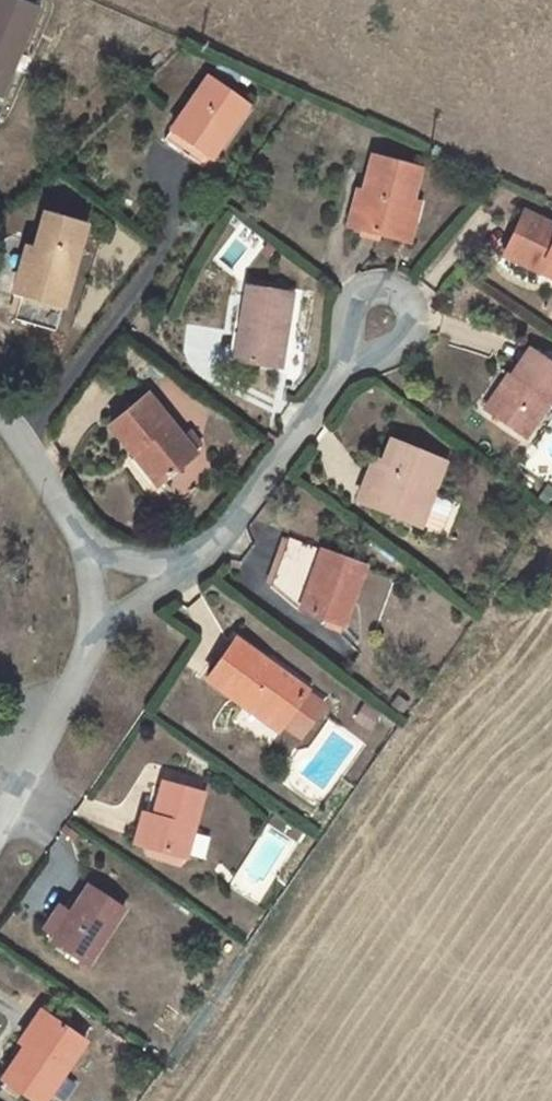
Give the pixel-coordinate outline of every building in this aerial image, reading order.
[(1,98),(38,7),(25,1),(26,0),(0,0),(0,98),(1,98)] [(250,106),(210,79),(167,141),(188,155),(194,147),(206,154),(213,160),(250,106)] [(206,154),(194,147),(188,155),(200,164),(206,154)] [(403,240),(413,204),(422,170),(374,159),(365,195),(372,196),(363,230),(403,240)] [(372,196),(365,195),(360,193),(350,227),(363,230),(372,196)] [(411,242),(421,206),(413,204),(403,240),(411,242)] [(526,214),(506,256),(539,271),(545,259),(551,262),(551,226),(526,214)] [(87,226),(46,215),(36,249),(23,292),(14,319),(55,331),(87,226)] [(23,292),(36,249),(28,247),(15,290),(23,292)] [(539,271),(551,277),(551,269),(551,268),(551,262),(545,259),(539,271)] [(283,369),(294,296),(248,288),(242,330),(237,360),(283,369)] [(493,415),(528,438),(551,404),(551,405),(551,366),(530,352),(512,379),(515,382),(493,415)] [(512,379),(509,378),(487,411),(493,415),(515,382),(512,379)] [(185,440),(150,397),(111,427),(134,455),(140,449),(166,481),(198,456),(194,450),(185,440)] [(185,440),(194,450),(202,444),(193,433),(185,440)] [(367,504),(423,527),(446,463),(392,443),(383,464),(367,504)] [(134,455),(159,486),(166,481),(140,449),(134,455)] [(367,504),(383,464),(375,461),(359,502),(367,504)] [(302,611),(346,627),(367,568),(289,541),(272,591),(302,611)] [(207,681),(243,707),(246,702),(281,728),(282,727),(301,741),(325,707),(306,693),(236,642),(207,681)] [(243,707),(278,732),(281,728),(246,702),(243,707)] [(145,848),(186,859),(204,794),(164,783),(154,817),(145,848)] [(145,848),(154,817),(145,814),(136,846),(145,848)] [(87,887),(69,916),(56,935),(52,942),(89,965),(125,910),(87,887)] [(46,928),(56,935),(69,916),(59,909),(46,928)] [(31,1051),(52,1020),(41,1013),(20,1044),(26,1048),(31,1051)] [(6,1078),(3,1081),(34,1100),(46,1100),(85,1043),(52,1020),(31,1051),(26,1048),(6,1078)]
